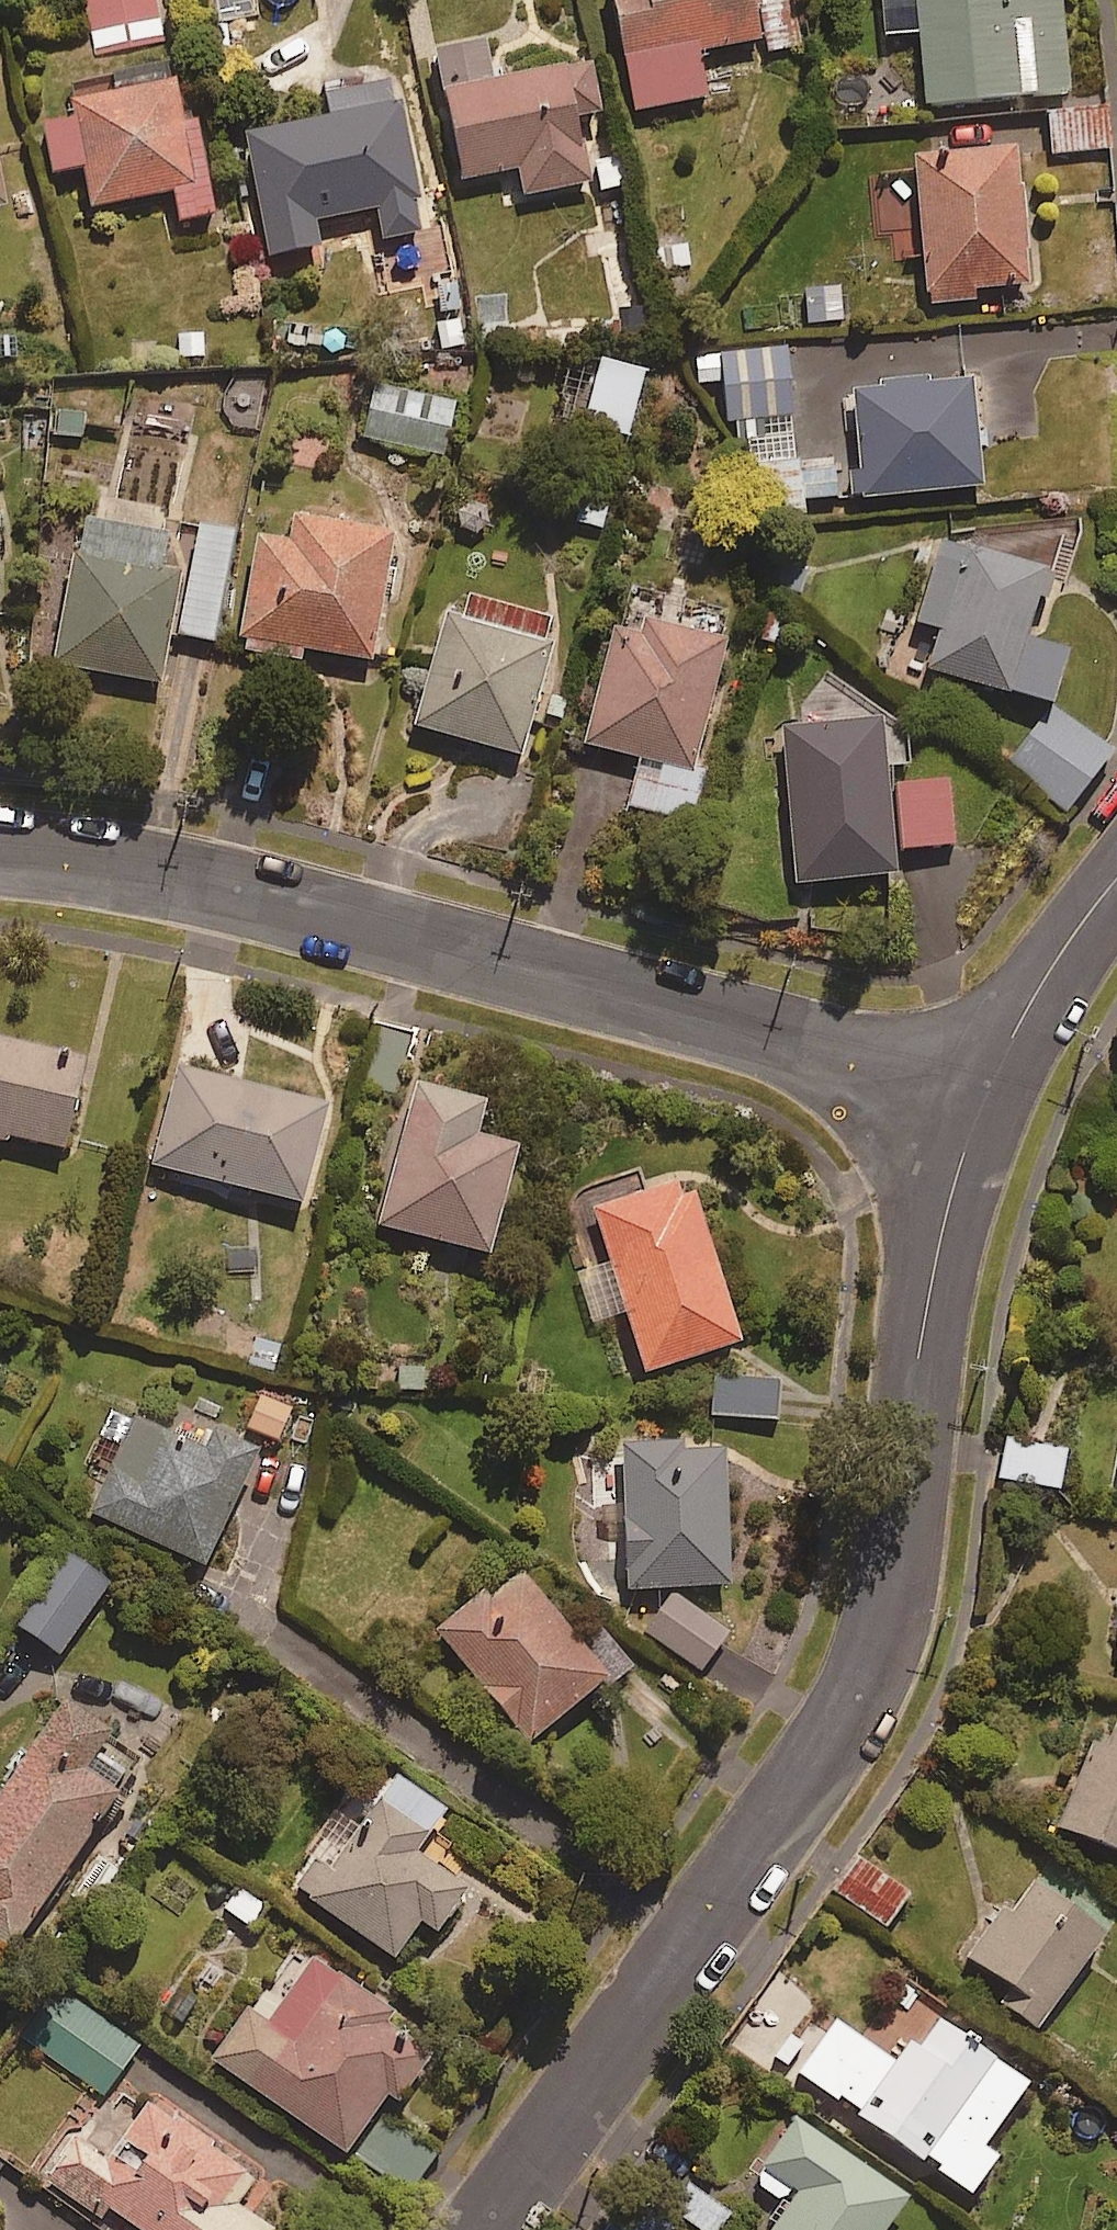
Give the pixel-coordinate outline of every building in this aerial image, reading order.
[(155,0),(83,0),(94,52),(162,38),(155,0)] [(253,0),(213,0),(216,22),(256,15),(253,0)] [(752,0),(606,0),(627,117),(705,103),(696,57),(760,45),(752,0)] [(885,41),(916,38),(923,111),(1067,98),(1058,0),(881,0),(885,41)] [(491,92),(482,51),(432,61),(457,187),(516,176),(521,203),(585,190),(573,126),(597,121),(587,73),(491,92)] [(392,90),(325,102),(329,126),(246,140),(256,198),(290,193),(296,229),(373,216),(379,248),(418,241),(392,90)] [(179,135),(171,92),(71,113),(75,129),(41,136),(50,181),(82,175),(90,214),(169,198),(175,227),(211,220),(193,132),(179,135)] [(1047,111),(1048,163),(1110,162),(1109,109),(1047,111)] [(1015,156),(914,165),(926,310),(970,306),(969,297),(1026,292),(1015,156)] [(8,210),(0,168),(0,212),(8,210)] [(697,387),(721,385),(727,442),(739,441),(742,473),(755,471),(760,523),(798,520),(797,504),(834,500),(830,458),(793,462),(783,352),(694,360),(697,387)] [(640,381),(597,371),(580,443),(622,453),(640,381)] [(970,386),(849,395),(857,505),(978,496),(970,386)] [(452,412),(369,398),(361,446),(444,460),(452,412)] [(1050,578),(1069,581),(1080,548),(1080,520),(985,526),(975,558),(938,548),(914,630),(939,637),(927,677),(1050,713),(1066,659),(1023,646),(1034,607),(1050,612),(1050,578)] [(389,544),(289,528),(285,552),(254,547),(237,656),(297,666),(298,658),(369,669),(389,544)] [(161,548),(77,533),(53,672),(158,691),(167,640),(210,647),(229,541),(164,530),(161,548)] [(518,763),(554,628),(472,606),(465,635),(443,630),(414,735),(518,763)] [(722,653),(614,626),(583,752),(637,765),(626,811),(679,824),(722,653)] [(1111,756),(1053,712),(1009,769),(1068,813),(1111,756)] [(905,729),(781,737),(791,893),(891,886),(889,855),(953,851),(948,782),(909,784),(905,729)] [(0,1045),(0,1139),(71,1156),(92,1067),(0,1045)] [(331,1116),(183,1077),(158,1171),(306,1210),(331,1116)] [(491,1110),(421,1090),(382,1230),(494,1262),(524,1155),(481,1143),(491,1110)] [(636,1173),(557,1197),(598,1331),(632,1321),(649,1378),(744,1349),(695,1186),(645,1202),(636,1173)] [(782,1381),(719,1377),(716,1418),(779,1423),(782,1381)] [(297,1415),(265,1398),(249,1430),(281,1446),(297,1415)] [(202,1456),(141,1426),(96,1518),(209,1574),(262,1465),(210,1440),(202,1456)] [(1063,1465),(1004,1450),(994,1486),(1053,1502),(1063,1465)] [(685,1451),(628,1454),(634,1595),(735,1591),(729,1461),(686,1463),(685,1451)] [(113,1591),(69,1559),(18,1629),(62,1661),(113,1591)] [(612,1688),(522,1576),(444,1639),(533,1751),(612,1688)] [(731,1640),(674,1600),(649,1636),(706,1676),(731,1640)] [(133,1678),(116,1702),(153,1729),(170,1705),(133,1678)] [(70,1706),(0,1807),(0,1947),(16,1958),(123,1803),(90,1780),(118,1739),(70,1706)] [(1103,1727),(1056,1839),(1116,1865),(1116,1733),(1103,1727)] [(449,1818),(396,1780),(310,1900),(399,1963),(424,1927),(442,1940),(472,1899),(418,1861),(449,1818)] [(913,1898),(861,1860),(836,1893),(889,1932),(913,1898)] [(1112,1949),(1031,1884),(969,1960),(1013,1996),(1003,2008),(1040,2038),(1112,1949)] [(235,1889),(218,1913),(255,1939),(272,1915),(235,1889)] [(391,2102),(402,2111),(434,2067),(381,2029),(392,2014),(319,1962),(269,2032),(248,2016),(215,2062),(350,2159),(356,2151),(415,2192),(443,2151),(385,2111),(391,2102)] [(140,2051),(74,2006),(42,2053),(108,2098),(140,2051)] [(1041,2099),(939,2018),(860,2118),(928,2172),(972,2117),(1005,2143),(1041,2099)] [(107,2104),(50,2183),(99,2220),(107,2210),(134,2229),(264,2229),(239,2212),(259,2185),(153,2108),(139,2128),(107,2104)] [(799,2124),(765,2170),(802,2197),(778,2229),(897,2229),(913,2208),(799,2124)] [(688,2188),(671,2213),(697,2229),(723,2229),(732,2217),(688,2188)]
